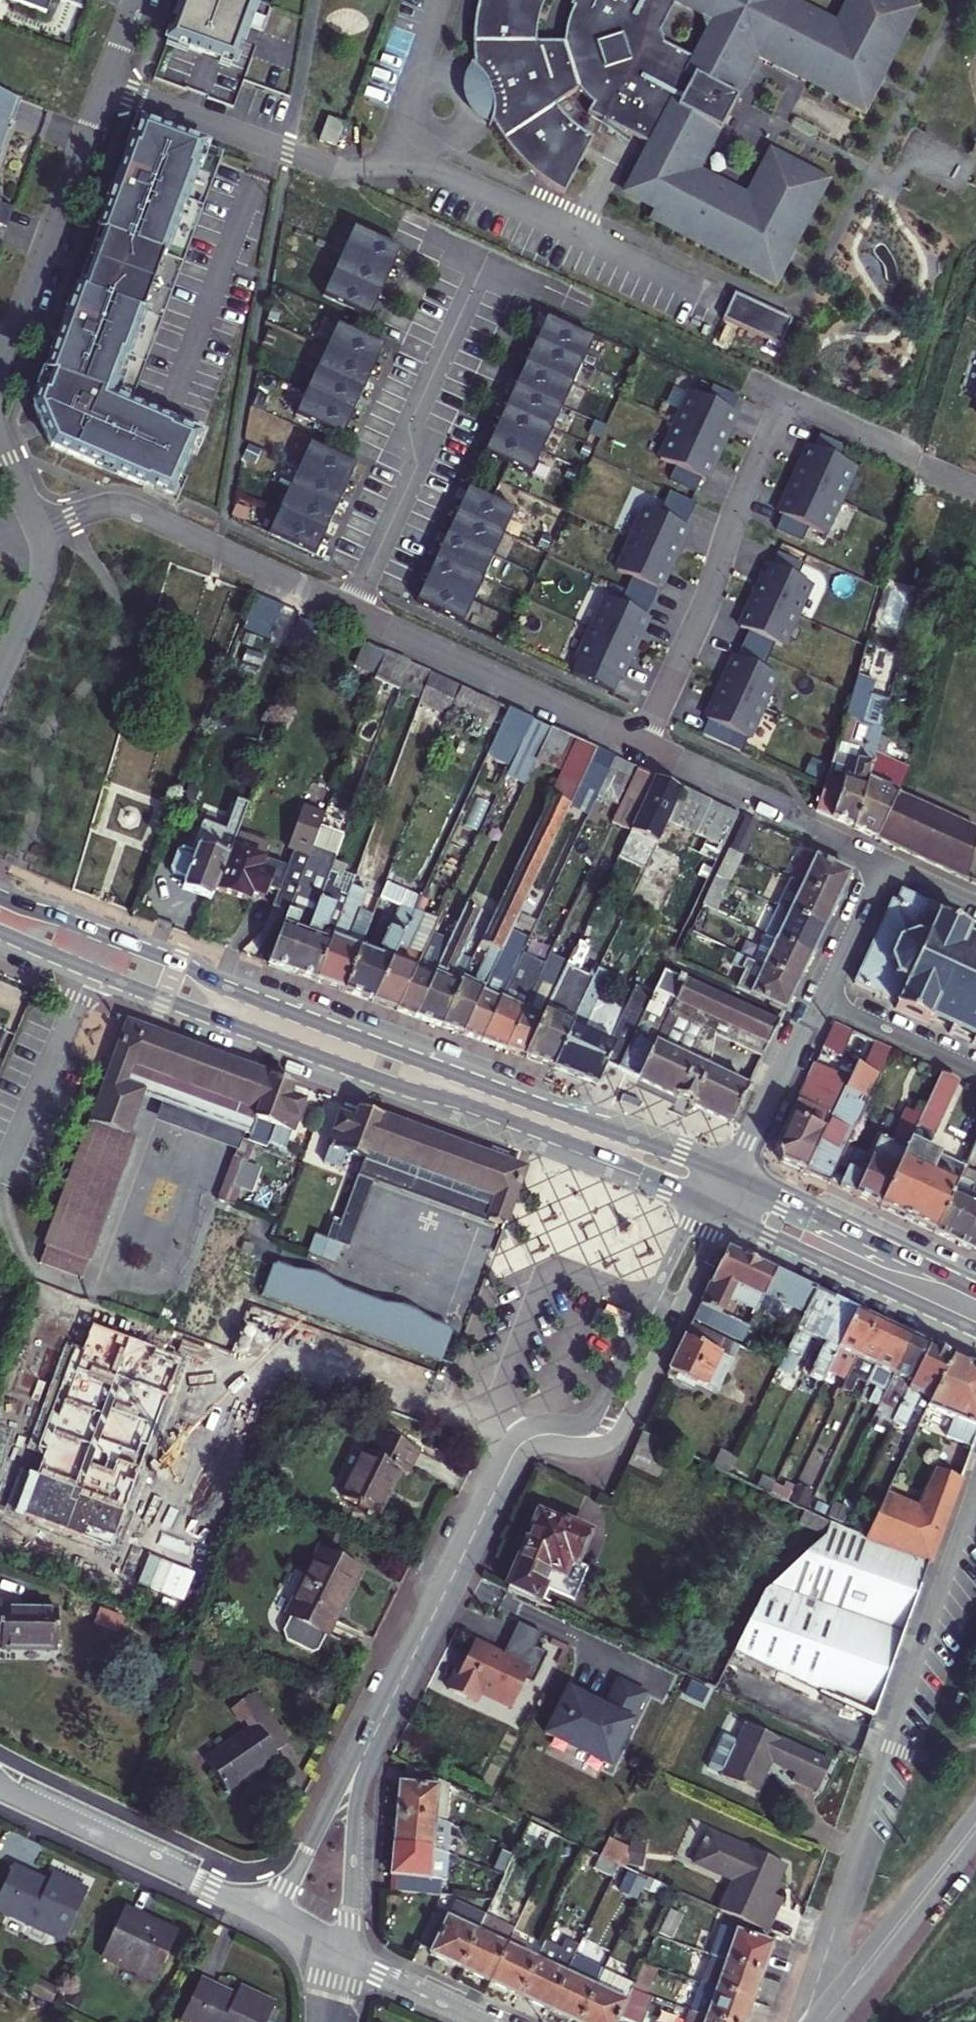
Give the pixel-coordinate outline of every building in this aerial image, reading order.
[(44,22),(52,0),(0,0),(0,5),(44,22)] [(166,47),(231,71),(246,32),(250,19),(257,0),(183,0),(166,47)] [(568,14),(571,16),(564,40),(563,51),(535,50),(538,22),(544,7),(527,0),(480,0),(478,5),(473,28),(471,52),(473,77),(480,84),(487,95),(491,115),(489,128),(497,141),(511,160),(527,177),(545,192),(564,202),(592,146),(573,133),(554,114),(577,98),(591,112),(586,121),(649,153),(628,193),(658,208),(649,225),(750,277),(748,281),(776,295),(795,258),(791,256),(826,187),(802,175),(798,183),(790,178),(794,170),(770,158),(747,204),(696,178),(717,137),(720,138),(737,104),(734,102),(755,61),(838,104),(836,108),(864,122),(883,86),(879,84),(915,14),(891,2),(887,10),(878,5),(881,0),(850,0),(835,31),(783,5),(786,0),(575,0),(568,14)] [(250,19),(246,32),(260,37),(265,25),(250,19)] [(0,99),(0,142),(6,127),(10,129),(19,106),(0,99)] [(325,124),(317,146),(334,152),(342,131),(325,124)] [(128,411),(222,159),(139,128),(130,152),(127,151),(115,184),(119,185),(114,198),(111,196),(95,238),(104,242),(83,298),(74,295),(63,324),(67,325),(63,337),(59,336),(43,379),(53,383),(46,401),(36,398),(30,413),(48,453),(141,494),(142,492),(168,504),(195,442),(169,430),(169,429),(128,411)] [(628,193),(623,204),(652,219),(658,208),(628,193)] [(10,215),(0,211),(0,232),(3,234),(10,215)] [(356,234),(346,257),(395,277),(405,255),(356,234)] [(346,257),(338,278),(385,298),(395,277),(346,257)] [(338,278),(330,300),(375,321),(385,298),(338,278)] [(733,299),(721,326),(780,352),(791,326),(733,299)] [(548,322),(538,345),(587,366),(597,343),(548,322)] [(797,329),(787,352),(800,358),(810,335),(797,329)] [(337,330),(328,352),(379,374),(388,354),(337,330)] [(538,345),(527,369),(575,389),(587,366),(538,345)] [(328,352),(318,373),(369,395),(379,374),(328,352)] [(527,369),(519,391),(564,411),(575,389),(527,369)] [(318,373),(308,396),(359,417),(369,395),(318,373)] [(519,391),(510,412),(557,433),(564,411),(519,391)] [(687,399),(671,432),(717,454),(733,420),(729,418),(735,404),(710,393),(704,406),(687,399)] [(308,396),(300,416),(350,437),(359,417),(308,396)] [(510,412),(500,434),(548,454),(557,433),(510,412)] [(671,432),(656,466),(672,474),(666,487),(691,499),(697,485),(701,487),(717,454),(671,432)] [(500,434),(490,459),(537,479),(548,454),(500,434)] [(805,454),(790,487),(835,509),(851,475),(834,467),(841,453),(816,442),(809,456),(805,454)] [(309,445),(299,468),(352,491),(362,468),(309,445)] [(299,468),(290,490),(342,512),(352,491),(299,468)] [(835,509),(790,487),(774,521),(778,523),(772,536),(797,548),(803,534),(820,542),(835,509)] [(290,490),(280,515),(331,538),(342,512),(290,490)] [(472,493),(461,518),(507,537),(517,512),(472,493)] [(642,515),(627,546),(669,566),(684,535),(681,533),(688,520),(663,508),(656,522),(642,515)] [(280,515),(272,536),(321,558),(331,538),(280,515)] [(461,518),(451,539),(497,560),(507,537),(461,518)] [(451,539),(440,565),(487,585),(497,560),(451,539)] [(648,609),(669,566),(627,546),(613,577),(629,585),(623,598),(648,609)] [(765,572),(750,603),(792,623),(806,592),(792,585),(798,571),(773,560),(767,573),(765,572)] [(440,565),(432,586),(477,605),(487,585),(440,565)] [(432,586),(422,606),(469,625),(477,605),(432,586)] [(252,597),(241,625),(266,635),(277,607),(252,597)] [(587,635),(629,655),(643,624),(641,623),(648,609),(623,598),(616,611),(602,604),(587,635)] [(792,623),(750,603),(735,634),(744,639),(738,652),(763,663),(769,650),(777,654),(792,623)] [(298,656),(307,629),(293,624),(283,650),(298,656)] [(587,635),(573,667),(588,673),(581,687),(606,699),(612,685),(615,686),(629,655),(587,635)] [(730,664),(716,695),(758,714),(772,683),(757,676),(763,663),(738,652),(732,665),(730,664)] [(810,816),(846,833),(868,759),(869,755),(870,752),(874,737),(875,735),(883,705),(866,700),(871,682),(866,680),(872,657),(859,652),(810,816)] [(394,697),(405,668),(382,657),(370,687),(394,697)] [(394,697),(417,707),(428,678),(405,668),(394,697)] [(428,678),(417,707),(445,720),(456,691),(428,678)] [(495,710),(456,691),(445,720),(484,736),(495,710)] [(758,714),(716,695),(701,726),(703,727),(697,741),(722,752),(728,739),(743,746),(758,714)] [(516,753),(529,726),(505,715),(492,742),(516,753)] [(533,762),(533,761),(546,734),(529,726),(516,753),(502,783),(519,791),(533,762)] [(533,762),(548,769),(560,741),(546,734),(533,761),(533,762)] [(874,737),(870,752),(879,755),(884,737),(875,735),(874,737)] [(559,774),(572,746),(560,741),(548,769),(559,774)] [(572,746),(559,774),(490,922),(511,932),(566,814),(581,783),(593,756),(572,746)] [(596,790),(609,763),(593,756),(581,783),(566,814),(582,822),(596,790)] [(868,759),(846,833),(868,843),(890,797),(898,780),(882,772),(884,767),(868,759)] [(627,772),(609,763),(596,790),(615,799),(627,772)] [(651,783),(631,773),(605,828),(626,837),(651,783)] [(678,796),(651,783),(626,837),(614,862),(642,875),(663,828),(678,796)] [(678,796),(663,828),(714,852),(729,820),(678,796)] [(890,797),(868,843),(927,870),(959,885),(971,836),(890,797)] [(298,810),(283,851),(290,854),(284,872),(261,863),(265,851),(236,840),(216,894),(242,904),(245,896),(258,901),(261,890),(273,894),(267,909),(284,915),(305,859),(321,818),(298,810)] [(236,825),(226,821),(213,856),(197,851),(196,853),(189,850),(187,855),(180,852),(172,856),(166,872),(168,879),(167,883),(176,886),(174,890),(180,892),(180,894),(208,904),(236,825)] [(735,823),(724,846),(738,853),(749,830),(735,823)] [(724,846),(720,854),(735,860),(738,853),(724,846)] [(708,880),(722,886),(735,860),(720,854),(708,880)] [(342,996),(358,953),(363,939),(355,936),(362,919),(356,917),(365,893),(362,892),(366,879),(365,878),(372,859),(362,855),(349,890),(328,946),(314,985),(342,996)] [(290,976),(330,869),(305,859),(284,915),(265,967),(290,976)] [(830,905),(841,880),(796,859),(785,884),(830,905)] [(290,976),(314,985),(328,946),(316,941),(318,933),(325,929),(343,883),(338,881),(342,869),(331,865),(330,869),(290,976)] [(355,936),(363,939),(367,929),(378,901),(383,885),(366,879),(362,892),(365,893),(356,917),(362,919),(355,936)] [(695,908),(709,914),(722,886),(708,880),(695,908)] [(772,910),(818,932),(830,905),(785,884),(772,910)] [(342,996),(370,1006),(413,914),(419,899),(383,885),(378,901),(396,907),(377,951),(380,956),(378,960),(358,953),(342,996)] [(966,936),(968,931),(965,930),(968,924),(901,892),(895,903),(893,903),(854,985),(898,1006),(895,1011),(927,1027),(929,1022),(951,1032),(948,1037),(953,1039),(954,1036),(971,1044),(969,1047),(973,1048),(975,1043),(975,941),(966,936)] [(439,1032),(459,990),(446,985),(478,916),(464,910),(446,949),(412,1022),(439,1032)] [(772,910),(760,938),(805,960),(818,932),(772,910)] [(394,1015),(428,941),(437,923),(413,914),(370,1006),(394,1015)] [(684,936),(710,948),(716,933),(691,921),(684,936)] [(461,984),(459,990),(439,1032),(460,1039),(496,964),(511,932),(490,922),(472,963),(479,966),(469,988),(461,984)] [(478,1047),(513,971),(528,940),(511,932),(496,964),(460,1039),(478,1047)] [(759,971),(792,986),(805,960),(760,938),(747,966),(759,971)] [(428,941),(394,1015),(412,1022),(446,949),(428,941)] [(550,946),(534,981),(500,1054),(521,1062),(570,956),(571,955),(550,946)] [(730,992),(779,1016),(781,1010),(792,986),(759,971),(747,966),(710,948),(704,960),(738,977),(730,992)] [(582,962),(570,956),(521,1062),(551,1073),(591,985),(575,978),(582,962)] [(534,981),(513,971),(478,1047),(500,1054),(534,981)] [(659,974),(651,993),(666,1000),(664,1004),(670,1006),(680,984),(659,974)] [(591,985),(551,1073),(597,1090),(605,1070),(614,1074),(623,1056),(580,1038),(606,980),(596,975),(591,985)] [(672,1101),(727,1128),(744,1091),(715,1078),(718,1072),(707,1067),(694,1061),(704,1040),(708,1041),(714,1029),(734,1037),(728,1051),(757,1064),(773,1028),(680,984),(670,1006),(664,1004),(666,1000),(651,993),(623,1056),(614,1074),(672,1101)] [(615,1024),(630,1030),(644,995),(628,990),(615,1024)] [(832,1059),(844,1032),(832,1026),(820,1053),(832,1059)] [(714,1029),(708,1041),(713,1044),(728,1051),(734,1037),(714,1029)] [(286,1102),(291,1089),(272,1082),(259,1077),(126,1030),(41,1266),(81,1281),(135,1138),(126,1135),(141,1093),(250,1132),(252,1125),(271,1132),(265,1148),(283,1154),(300,1107),(286,1102)] [(713,1044),(708,1041),(704,1040),(694,1061),(707,1067),(713,1044)] [(839,1087),(810,1073),(774,1150),(781,1165),(829,1186),(873,1092),(843,1078),(839,1087)] [(941,1077),(918,1124),(915,1130),(934,1137),(958,1085),(941,1077)] [(343,1158),(362,1166),(366,1156),(492,1203),(483,1224),(501,1231),(523,1174),(378,1121),(357,1113),(353,1125),(336,1119),(318,1167),(336,1174),(343,1158)] [(838,1190),(879,1208),(909,1144),(915,1130),(918,1124),(907,1118),(900,1133),(898,1132),(891,1147),(877,1140),(867,1161),(855,1155),(838,1190)] [(253,1142),(238,1137),(214,1205),(232,1212),(237,1196),(229,1193),(239,1164),(244,1166),(253,1142)] [(933,1234),(960,1176),(963,1169),(909,1144),(879,1208),(933,1234)] [(975,1172),(975,1158),(970,1155),(964,1166),(975,1172)] [(371,1182),(483,1224),(492,1203),(366,1156),(362,1166),(358,1177),(371,1182)] [(954,1243),(975,1195),(975,1183),(960,1176),(933,1234),(954,1243)] [(340,1252),(344,1253),(369,1189),(356,1183),(336,1233),(326,1229),(321,1243),(312,1240),(303,1262),(332,1273),(340,1252)] [(975,1246),(975,1195),(954,1243),(973,1253),(975,1246)] [(701,1304),(720,1314),(729,1296),(758,1311),(765,1297),(775,1272),(725,1248),(701,1304)] [(775,1272),(765,1297),(803,1314),(814,1291),(775,1272)] [(441,1366),(450,1339),(325,1293),(273,1273),(262,1297),(441,1366)] [(817,1338),(835,1301),(814,1291),(803,1314),(786,1351),(800,1358),(811,1336),(817,1338)] [(827,1370),(830,1365),(855,1311),(835,1301),(817,1338),(825,1342),(815,1365),(827,1370)] [(751,1328),(720,1314),(701,1304),(693,1324),(725,1338),(736,1343),(742,1346),(751,1328)] [(848,1373),(873,1319),(855,1311),(830,1365),(848,1373)] [(0,1432),(0,1459),(37,1472),(87,1331),(42,1315),(0,1432)] [(856,1378),(866,1382),(890,1327),(873,1319),(848,1373),(844,1384),(852,1388),(856,1378)] [(238,1358),(273,1371),(286,1336),(251,1323),(238,1358)] [(730,1357),(736,1343),(725,1338),(693,1324),(670,1376),(680,1380),(681,1376),(707,1387),(722,1353),(730,1357)] [(890,1327),(866,1382),(884,1391),(909,1336),(890,1327)] [(900,1379),(910,1384),(927,1345),(909,1336),(884,1391),(893,1395),(900,1379)] [(928,1399),(948,1355),(927,1345),(910,1384),(892,1422),(904,1428),(919,1395),(928,1399)] [(795,1369),(800,1358),(786,1351),(781,1362),(795,1369)] [(948,1355),(928,1399),(917,1423),(969,1446),(975,1427),(975,1368),(948,1355)] [(827,1370),(815,1365),(810,1375),(823,1381),(827,1370)] [(660,1483),(674,1450),(645,1437),(632,1469),(660,1483)] [(361,1455),(341,1497),(379,1515),(399,1472),(408,1477),(418,1456),(380,1438),(370,1459),(361,1455)] [(729,1475),(738,1454),(720,1445),(710,1467),(729,1475)] [(925,1565),(961,1467),(939,1458),(925,1499),(898,1487),(893,1498),(884,1494),(864,1537),(921,1563),(925,1565)] [(0,1459),(0,1483),(29,1493),(37,1472),(0,1459)] [(49,1501),(76,1509),(84,1481),(57,1473),(49,1501)] [(552,1567),(566,1573),(573,1557),(579,1559),(593,1530),(574,1523),(575,1518),(550,1508),(547,1515),(543,1514),(532,1540),(523,1559),(550,1571),(552,1567)] [(729,1651),(869,1720),(921,1563),(864,1537),(845,1528),(833,1523),(828,1536),(783,1575),(781,1575),(764,1589),(729,1651)] [(286,1619),(289,1620),(325,1638),(358,1570),(320,1551),(286,1619)] [(537,1602),(550,1571),(523,1559),(509,1589),(537,1602)] [(551,1609),(566,1573),(552,1567),(550,1571),(537,1602),(551,1609)] [(5,1651),(56,1652),(57,1613),(5,1613),(5,1604),(0,1604),(0,1647),(5,1647),(5,1651)] [(122,1619),(99,1610),(93,1626),(116,1634),(122,1619)] [(317,1654),(325,1638),(289,1620),(282,1635),(285,1644),(310,1656),(317,1654)] [(520,1622),(508,1647),(533,1659),(538,1647),(545,1634),(520,1622)] [(533,1659),(508,1647),(504,1656),(495,1651),(495,1650),(476,1641),(466,1663),(464,1662),(451,1690),(477,1702),(482,1691),(495,1696),(494,1698),(514,1708),(528,1680),(536,1683),(550,1653),(538,1647),(533,1659)] [(606,1708),(568,1690),(547,1735),(612,1766),(646,1694),(619,1680),(606,1708)] [(287,1741),(254,1692),(236,1704),(253,1730),(201,1765),(222,1795),(274,1760),(270,1753),(287,1741)] [(828,1765),(744,1724),(719,1778),(754,1794),(768,1763),(793,1775),(790,1781),(815,1793),(828,1765)] [(448,1814),(450,1780),(419,1765),(418,1781),(413,1781),(410,1810),(448,1814)] [(448,1814),(410,1810),(407,1843),(445,1847),(460,1853),(463,1819),(452,1814),(448,1814)] [(720,1913),(767,1936),(782,1903),(773,1899),(786,1872),(709,1835),(694,1868),(732,1886),(720,1913)] [(514,1874),(528,1848),(516,1842),(502,1869),(514,1874)] [(406,1876),(404,1891),(450,1896),(452,1883),(458,1883),(460,1853),(445,1847),(407,1843),(404,1876),(406,1876)] [(625,1866),(604,1856),(598,1852),(591,1866),(618,1879),(619,1876),(625,1866)] [(619,1876),(618,1879),(648,1895),(655,1881),(625,1866),(619,1876)] [(12,1868),(0,1893),(0,1913),(29,1926),(32,1921),(67,1937),(69,1933),(81,1906),(87,1893),(52,1877),(49,1884),(12,1868)] [(466,1966),(490,1920),(456,1903),(450,1915),(436,1910),(422,1941),(435,1947),(434,1950),(466,1966)] [(86,1907),(81,1906),(69,1933),(73,1935),(86,1907)] [(175,1932),(123,1909),(101,1959),(153,1982),(175,1932)] [(466,1966),(494,1980),(512,1945),(518,1934),(490,1920),(466,1966)] [(723,1929),(713,1958),(760,1974),(769,1946),(723,1929)] [(551,1944),(543,1960),(525,1996),(552,2010),(578,1958),(583,1948),(569,1941),(564,1951),(551,1944)] [(525,1996),(543,1960),(512,1945),(494,1980),(525,1996)] [(578,1958),(552,2010),(577,2021),(581,2021),(606,1973),(578,1958)] [(760,1974),(713,1958),(702,1987),(749,2004),(760,1974)] [(581,2021),(616,2021),(634,1987),(606,1973),(581,2021)] [(51,2005),(59,1991),(36,1979),(29,1993),(51,2005)] [(202,1979),(183,2021),(268,2021),(275,2004),(239,1989),(237,1995),(202,1979)] [(714,2021),(743,2021),(749,2004),(702,1987),(692,2014),(714,2021)] [(84,2002),(69,1994),(63,2005),(79,2013),(84,2002)]
